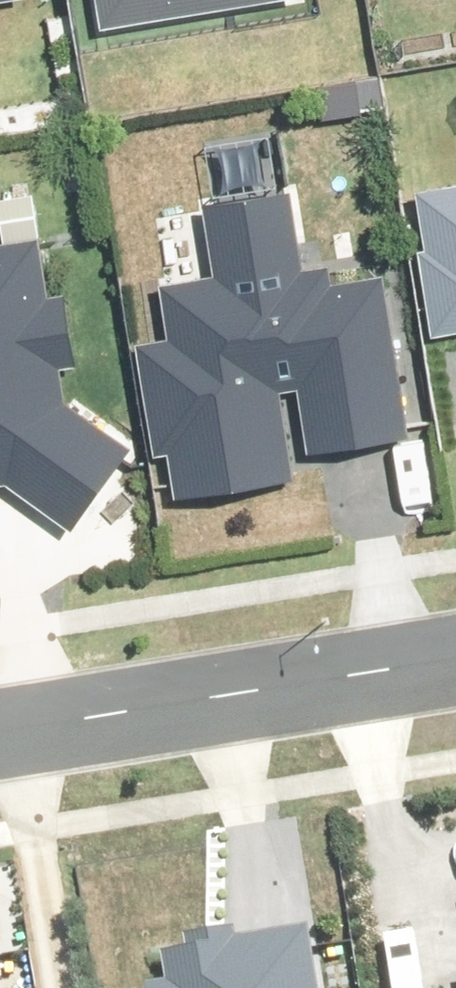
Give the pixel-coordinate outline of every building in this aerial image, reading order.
[(100,31),(264,0),(94,0),(100,31)] [(409,192),(435,337),(455,334),(455,183),(409,192)] [(69,413),(48,231),(6,238),(0,199),(0,501),(31,494),(80,522),(119,450),(69,413)] [(311,390),(320,464),(419,452),(398,275),(308,286),(298,201),(205,212),(216,297),(168,303),(171,328),(137,332),(156,484),(165,482),(168,503),(303,486),(292,392),(311,390)] [(312,932),(166,955),(171,987),(166,987),(321,987),(312,932)]
